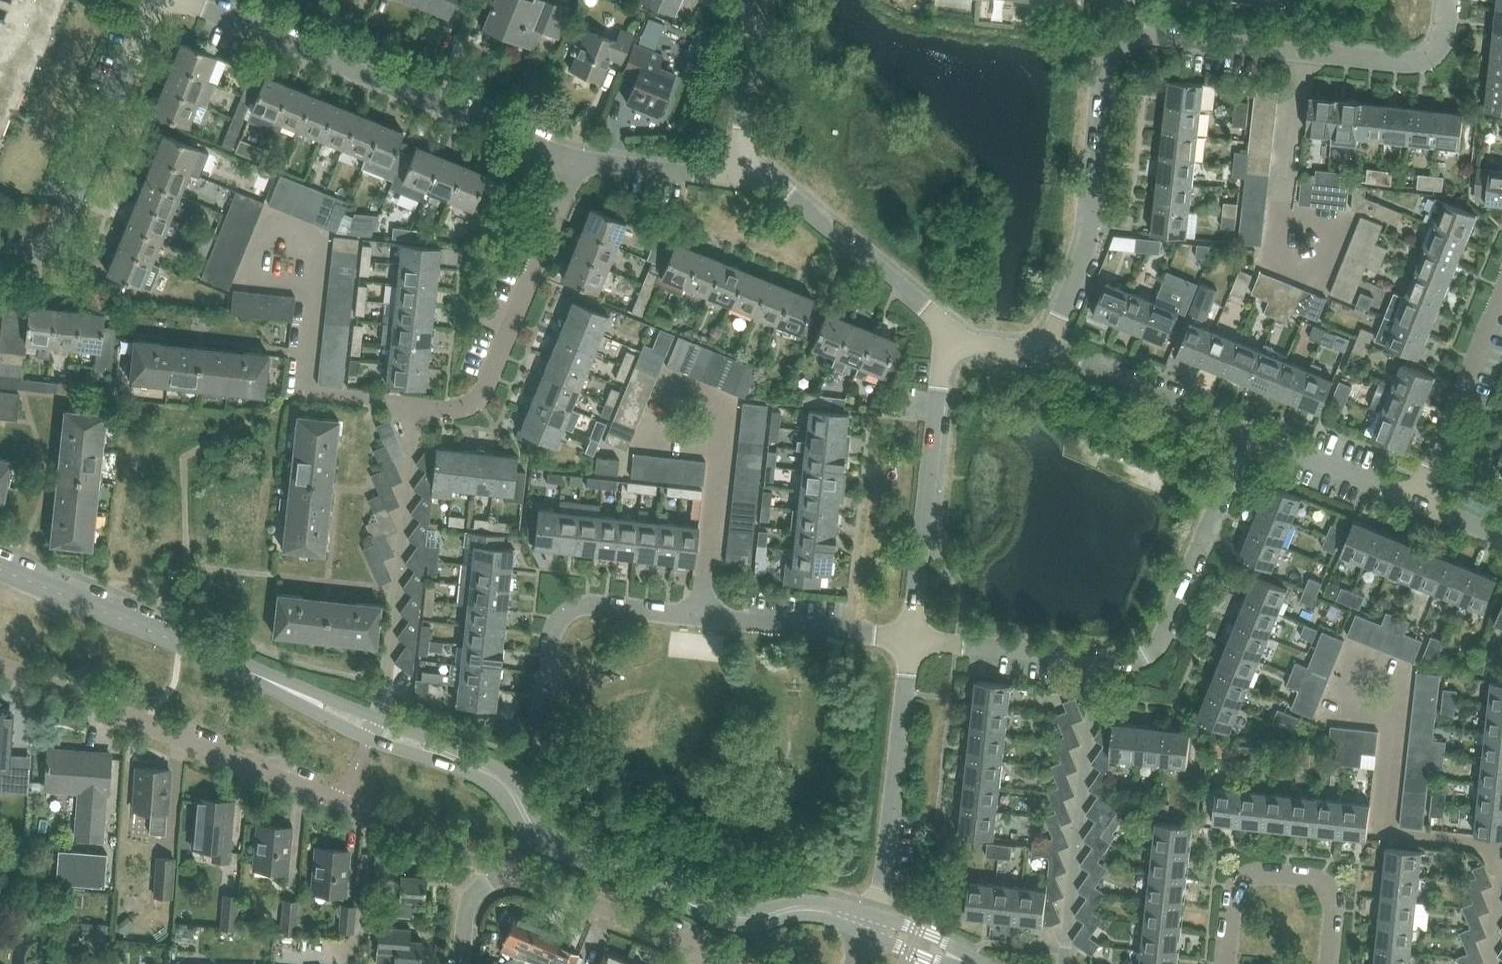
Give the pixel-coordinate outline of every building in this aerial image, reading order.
[(7,8),(0,23),(0,135),(1,135),(13,108),(15,109),(26,81),(29,82),(40,54),(43,54),(64,0),(11,0),(10,1),(8,0),(0,0),(0,5),(7,8)] [(422,5),(448,15),(454,0),(424,0),(422,5)] [(508,39),(524,0),(493,0),(481,29),(508,39)] [(508,39),(534,50),(541,32),(545,34),(548,38),(553,36),(558,37),(570,8),(554,2),(554,3),(547,0),(524,0),(508,39)] [(674,14),(680,0),(640,0),(674,14)] [(644,31),(659,37),(664,26),(649,19),(644,31)] [(570,70),(585,77),(600,83),(610,59),(621,64),(633,35),(620,30),(615,41),(587,30),(570,70)] [(1492,59),(1501,60),(1501,34),(1495,33),(1492,59)] [(709,42),(703,40),(693,36),(685,55),(695,60),(700,62),(709,42)] [(181,43),(172,66),(207,80),(216,57),(181,43)] [(636,80),(635,81),(626,102),(657,115),(674,74),(658,67),(663,55),(634,44),(621,73),(636,80)] [(1489,84),(1501,86),(1501,60),(1492,59),(1489,84)] [(172,66),(163,89),(197,103),(205,107),(215,84),(207,80),(172,66)] [(271,130),(272,128),(274,121),(282,103),(289,86),(265,76),(259,92),(258,93),(256,100),(251,111),(248,110),(247,111),(245,117),(248,118),(247,120),(271,130)] [(1170,80),(1167,106),(1201,110),(1214,111),(1217,85),(1170,80)] [(1489,84),(1486,110),(1501,112),(1501,86),(1489,84)] [(258,93),(259,92),(246,86),(242,95),(256,100),(258,93)] [(282,127),(296,133),(297,131),(304,112),(312,95),(289,86),(282,103),(274,121),(272,128),(280,131),(282,127)] [(197,103),(163,89),(153,112),(188,126),(191,118),(200,122),(207,108),(205,107),(197,103)] [(1256,90),(1255,102),(1278,104),(1279,92),(1256,90)] [(238,107),(247,111),(248,110),(251,111),(256,100),(242,95),(238,107)] [(318,145),(320,140),(327,122),(334,104),(312,95),(304,112),(297,131),(294,137),(294,138),(303,141),(303,139),(318,145)] [(1307,132),(1333,134),(1337,100),(1311,97),(1307,132)] [(1357,147),(1358,137),(1362,103),(1337,100),(1333,134),(1332,144),(1357,147)] [(1236,101),(1234,114),(1248,115),(1250,103),(1236,101)] [(1255,102),(1253,113),(1276,116),(1278,104),(1255,102)] [(1358,137),(1384,140),(1387,105),(1362,103),(1358,137)] [(320,140),(342,149),(350,131),(357,113),(334,104),(327,122),(320,140)] [(1384,140),(1409,142),(1413,108),(1387,105),(1384,140)] [(1167,106),(1164,132),(1198,135),(1201,110),(1167,106)] [(243,121),(245,117),(247,111),(238,107),(233,118),(243,121)] [(1409,142),(1434,145),(1438,111),(1413,108),(1409,142)] [(1438,111),(1434,145),(1460,148),(1464,114),(1438,111)] [(342,149),(365,158),(373,140),(380,123),(357,113),(350,131),(342,149)] [(1253,113),(1252,125),(1275,128),(1276,116),(1253,113)] [(1248,115),(1234,114),(1233,127),(1246,128),(1248,115)] [(237,135),(243,121),(233,118),(228,131),(222,145),(232,149),(237,135)] [(373,140),(365,158),(363,163),(372,167),(374,162),(397,171),(404,152),(396,149),(403,132),(380,123),(373,140)] [(1252,125),(1250,137),(1274,139),(1275,128),(1252,125)] [(1164,132),(1161,157),(1195,161),(1198,135),(1164,132)] [(163,135),(154,159),(190,173),(199,150),(163,135)] [(1250,137),(1249,149),(1273,151),(1274,139),(1250,137)] [(403,181),(426,191),(440,156),(417,146),(403,181)] [(1249,149),(1248,153),(1248,160),(1271,163),(1273,151),(1249,149)] [(1236,152),(1234,165),(1247,166),(1248,160),(1248,153),(1236,152)] [(426,191),(449,200),(463,165),(440,156),(426,191)] [(1161,157),(1158,182),(1193,186),(1195,161),(1161,157)] [(154,159),(144,181),(180,196),(190,173),(154,159)] [(1248,160),(1247,166),(1246,172),(1270,175),(1271,163),(1248,160)] [(463,165),(449,200),(472,209),(486,174),(463,165)] [(1246,179),(1245,184),(1269,187),(1270,175),(1246,172),(1247,166),(1234,165),(1233,177),(1246,179)] [(1501,205),(1501,169),(1478,167),(1475,195),(1477,196),(1476,202),(1501,205)] [(1367,183),(1379,184),(1380,170),(1368,169),(1367,183)] [(1326,184),(1327,184),(1329,172),(1317,170),(1315,183),(1326,184)] [(1380,170),(1379,184),(1392,185),(1393,172),(1380,170)] [(1337,186),(1335,208),(1347,209),(1349,186),(1340,186),(1341,173),(1329,172),(1327,184),(1337,186)] [(1418,188),(1430,190),(1431,176),(1419,175),(1418,188)] [(269,205),(280,209),(291,180),(280,176),(269,205)] [(1431,176),(1430,190),(1443,191),(1444,177),(1431,176)] [(280,209),(292,214),(303,185),(291,180),(280,209)] [(144,181),(135,204),(171,219),(180,196),(144,181)] [(1158,182),(1156,208),(1190,211),(1193,186),(1158,182)] [(1299,204),(1312,206),(1314,183),(1302,182),(1299,204)] [(1312,206),(1323,207),(1326,184),(1315,183),(1314,183),(1312,206)] [(1245,184),(1244,196),(1267,199),(1269,187),(1245,184)] [(1323,207),(1335,208),(1337,186),(1327,184),(1326,184),(1323,207)] [(292,214),(302,219),(314,189),(303,185),(292,214)] [(1373,216),(1385,221),(1390,208),(1379,203),(1365,198),(1367,187),(1354,187),(1352,210),(1365,212),(1373,215),(1373,216)] [(302,219),(313,223),(325,194),(314,189),(302,219)] [(232,203),(260,214),(264,203),(236,192),(232,203)] [(313,223),(325,228),(337,198),(325,194),(313,223)] [(1244,196),(1243,208),(1266,211),(1267,199),(1244,196)] [(337,198),(325,228),(336,232),(348,203),(337,198)] [(1429,224),(1434,226),(1467,239),(1477,215),(1444,201),(1435,198),(1429,213),(1433,214),(1429,224)] [(227,214),(255,225),(260,214),(232,203),(227,214)] [(1224,203),(1223,215),(1237,216),(1238,205),(1224,203)] [(135,204),(126,227),(162,242),(171,219),(135,204)] [(1190,211),(1156,208),(1153,234),(1187,237),(1190,211)] [(1243,208),(1242,219),(1265,222),(1266,211),(1243,208)] [(1390,208),(1385,221),(1397,226),(1402,213),(1390,208)] [(591,209),(581,233),(616,247),(626,223),(591,209)] [(354,213),(346,233),(371,236),(379,216),(354,213)] [(223,225),(251,236),(255,225),(227,214),(223,225)] [(1237,216),(1223,215),(1222,228),(1235,229),(1237,216)] [(1362,217),(1357,228),(1379,237),(1383,225),(1362,217)] [(1242,219),(1240,231),(1263,234),(1265,222),(1242,219)] [(218,236),(246,247),(251,236),(223,225),(218,236)] [(1357,228),(1353,238),(1375,247),(1371,255),(1384,260),(1388,249),(1376,244),(1384,226),(1383,225),(1379,237),(1357,228)] [(1434,226),(1425,249),(1457,263),(1467,239),(1434,226)] [(126,227),(117,250),(153,264),(162,242),(126,227)] [(393,228),(392,238),(403,239),(408,240),(409,230),(393,228)] [(408,240),(422,242),(423,231),(409,230),(408,240)] [(423,231),(422,242),(434,243),(436,232),(423,231)] [(1263,234),(1240,231),(1239,243),(1262,246),(1263,234)] [(581,233),(572,255),(607,269),(616,247),(581,233)] [(214,247),(242,258),(246,247),(218,236),(214,247)] [(334,237),(332,249),(358,251),(359,240),(334,237)] [(1135,252),(1147,253),(1149,240),(1137,238),(1135,252)] [(1353,238),(1349,249),(1370,258),(1371,255),(1375,247),(1353,238)] [(1149,240),(1147,253),(1160,255),(1162,241),(1149,240)] [(661,278),(684,288),(699,252),(675,242),(670,256),(665,267),(661,277),(661,278)] [(401,244),(399,264),(438,269),(440,248),(401,244)] [(1211,246),(1198,245),(1196,259),(1209,260),(1211,246)] [(363,246),(361,260),(370,261),(371,246),(363,246)] [(209,258),(216,260),(237,269),(242,258),(214,247),(209,258)] [(332,249),(331,261),(356,264),(358,251),(332,249)] [(1349,249),(1344,261),(1365,269),(1370,258),(1349,249)] [(1425,249),(1415,273),(1448,286),(1457,263),(1425,249)] [(153,264),(117,250),(107,273),(125,280),(143,288),(150,291),(160,267),(153,264)] [(652,261),(665,267),(670,256),(657,251),(652,261)] [(684,288),(707,297),(722,261),(699,252),(684,288)] [(607,269),(572,255),(562,279),(597,293),(607,269)] [(1370,258),(1365,269),(1366,270),(1367,267),(1379,272),(1384,260),(1371,255),(1370,258)] [(209,258),(205,268),(212,271),(216,260),(209,258)] [(212,271),(219,274),(226,277),(233,280),(237,269),(216,260),(212,271)] [(370,261),(361,260),(359,275),(369,276),(370,261)] [(331,261),(330,273),(355,276),(356,264),(331,261)] [(658,276),(661,277),(665,267),(652,261),(648,271),(657,275),(652,288),(643,284),(631,312),(641,316),(658,276)] [(707,297),(730,307),(744,271),(722,261),(707,297)] [(1344,261),(1339,272),(1361,281),(1366,270),(1365,269),(1344,261)] [(399,264),(397,284),(436,289),(438,269),(399,264)] [(201,278),(208,281),(212,271),(205,268),(201,278)] [(1241,270),(1236,282),(1249,287),(1253,276),(1241,270)] [(208,281),(215,284),(219,274),(212,271),(208,281)] [(648,271),(643,284),(652,288),(657,275),(648,271)] [(730,307),(753,316),(767,280),(744,271),(730,307)] [(1252,294),(1263,299),(1271,276),(1261,272),(1252,294)] [(1339,272),(1335,282),(1357,291),(1361,281),(1339,272)] [(330,273),(328,285),(353,288),(355,276),(330,273)] [(1415,273),(1405,297),(1438,310),(1448,286),(1415,273)] [(215,284),(222,287),(226,277),(219,274),(215,284)] [(1265,313),(1276,318),(1280,306),(1274,303),(1283,281),(1271,276),(1263,299),(1269,301),(1265,313)] [(226,277),(222,287),(229,290),(233,280),(226,277)] [(753,316),(775,325),(790,289),(767,280),(753,316)] [(1274,303),(1280,306),(1285,308),(1294,285),(1283,281),(1274,303)] [(1249,287),(1236,282),(1231,293),(1244,299),(1249,287)] [(1357,291),(1335,282),(1330,294),(1352,303),(1357,291)] [(1094,315),(1119,325),(1125,309),(1132,293),(1108,283),(1094,315)] [(1178,355),(1202,364),(1215,332),(1201,326),(1204,318),(1207,319),(1218,289),(1201,283),(1191,311),(1192,312),(1189,321),(1191,322),(1178,355)] [(397,284),(395,304),(434,308),(436,289),(397,284)] [(1149,318),(1142,334),(1167,344),(1179,312),(1184,300),(1173,295),(1175,289),(1163,284),(1155,302),(1149,318)] [(328,285),(327,299),(352,302),(353,288),(328,285)] [(1294,285),(1285,308),(1293,311),(1296,312),(1305,290),(1294,285)] [(358,286),(357,300),(366,301),(367,286),(358,286)] [(790,289),(775,325),(799,335),(800,333),(807,337),(814,319),(807,316),(813,299),(790,289)] [(246,300),(247,292),(234,290),(233,298),(246,300)] [(1316,294),(1305,290),(1296,312),(1307,316),(1316,294)] [(245,316),(257,318),(259,293),(247,292),(246,300),(245,309),(245,316)] [(1394,292),(1385,316),(1429,334),(1438,310),(1405,297),(1394,292)] [(257,318),(270,319),(272,294),(259,293),(257,318)] [(1119,325),(1142,334),(1149,318),(1155,302),(1132,293),(1125,309),(1119,325)] [(1357,305),(1369,311),(1374,298),(1362,293),(1357,305)] [(270,319),(282,320),(285,296),(272,294),(270,319)] [(1327,299),(1316,294),(1307,316),(1318,321),(1327,299)] [(285,296),(282,320),(293,322),(295,297),(285,296)] [(233,298),(232,308),(245,309),(246,300),(233,298)] [(327,299),(326,311),(351,313),(352,302),(327,299)] [(366,301),(357,300),(355,315),(364,316),(366,301)] [(573,301),(565,321),(602,336),(609,316),(573,301)] [(382,323),(393,324),(431,328),(434,308),(395,304),(385,303),(382,323)] [(5,304),(4,316),(30,319),(31,306),(30,306),(30,307),(5,304)] [(49,358),(50,347),(54,308),(31,306),(30,319),(28,331),(27,343),(27,344),(38,346),(37,357),(49,358)] [(1280,306),(1276,318),(1288,323),(1293,311),(1285,308),(1280,306)] [(79,311),(54,308),(50,347),(75,350),(79,311)] [(231,315),(245,316),(245,309),(232,308),(231,315)] [(79,311),(75,350),(97,352),(95,371),(111,373),(116,327),(103,326),(104,314),(79,311)] [(326,311),(324,323),(349,325),(351,313),(326,311)] [(812,347),(836,357),(850,322),(826,312),(812,347)] [(4,316),(2,328),(28,331),(30,319),(4,316)] [(1429,334),(1385,316),(1375,340),(1419,358),(1429,334)] [(565,321),(557,339),(594,354),(602,336),(565,321)] [(842,366),(856,371),(872,331),(850,322),(836,357),(833,364),(841,367),(842,366)] [(324,323),(323,335),(348,337),(349,325),(324,323)] [(393,324),(391,344),(429,348),(431,328),(393,324)] [(354,325),(353,339),(361,340),(363,326),(354,325)] [(1309,338),(1321,343),(1326,330),(1315,326),(1309,338)] [(2,328),(1,340),(27,343),(28,331),(2,328)] [(1358,338),(1357,340),(1370,345),(1375,333),(1362,328),(1358,338)] [(1326,330),(1321,343),(1333,348),(1338,335),(1326,330)] [(872,331),(856,371),(855,374),(864,378),(868,370),(882,376),(884,369),(885,369),(886,369),(887,369),(889,369),(890,369),(891,369),(892,368),(893,368),(895,367),(896,366),(897,366),(898,364),(899,363),(899,362),(900,361),(900,359),(901,358),(901,356),(901,355),(900,353),(900,352),(899,351),(899,350),(898,349),(897,348),(897,347),(896,346),(895,345),(894,345),(896,341),(872,331)] [(1202,364),(1226,374),(1239,341),(1215,332),(1202,364)] [(323,335),(322,347),(347,350),(348,337),(323,335)] [(666,366),(677,371),(690,342),(678,337),(666,366)] [(125,339),(124,350),(133,351),(134,340),(125,339)] [(361,340),(353,339),(351,355),(360,356),(361,340)] [(557,339),(550,357),(586,372),(594,354),(557,339)] [(609,347),(620,352),(624,344),(613,339),(609,347)] [(0,347),(0,352),(26,354),(27,344),(27,343),(1,340),(0,347)] [(269,355),(195,347),(134,340),(133,351),(130,381),(264,396),(269,355)] [(1370,345),(1357,340),(1353,351),(1365,356),(1370,345)] [(1226,374),(1249,384),(1263,351),(1239,341),(1226,374)] [(677,371),(689,376),(700,346),(690,342),(677,371)] [(391,344),(388,363),(427,368),(429,348),(391,344)] [(689,376),(700,380),(712,351),(700,346),(689,376)] [(322,347),(320,360),(345,363),(347,350),(322,347)] [(643,347),(640,355),(662,364),(665,356),(643,347)] [(626,351),(621,365),(629,368),(635,355),(626,351)] [(700,380),(711,385),(723,355),(712,351),(700,380)] [(1249,384),(1273,393),(1286,360),(1263,351),(1249,384)] [(24,366),(26,354),(0,352),(0,363),(24,366)] [(640,355),(635,366),(657,375),(662,364),(640,355)] [(711,385),(722,389),(734,360),(723,355),(711,385)] [(550,357),(542,376),(579,391),(586,372),(550,357)] [(320,360),(319,372),(344,375),(345,363),(320,360)] [(350,360),(349,375),(357,376),(359,361),(350,360)] [(722,389),(733,394),(745,364),(734,360),(722,389)] [(1273,393),(1297,403),(1310,370),(1286,360),(1273,393)] [(23,377),(24,366),(0,363),(0,375),(23,377)] [(427,368),(388,363),(386,384),(425,388),(427,368)] [(1310,370),(1297,403),(1321,413),(1334,379),(1319,373),(1322,367),(1313,363),(1310,370)] [(745,364),(733,394),(745,398),(757,369),(745,364)] [(1394,386),(1393,388),(1425,401),(1434,377),(1402,364),(1397,377),(1388,374),(1384,381),(1384,382),(1394,386)] [(629,368),(621,365),(615,379),(623,382),(629,368)] [(635,366),(631,376),(653,385),(657,375),(635,366)] [(344,375),(319,372),(318,385),(342,387),(344,375)] [(38,390),(39,381),(23,379),(23,377),(0,375),(0,386),(38,390)] [(542,376),(535,394),(571,409),(579,391),(542,376)] [(631,376),(627,387),(649,396),(653,385),(631,376)] [(38,390),(57,393),(58,383),(39,381),(38,390)] [(1340,382),(1335,394),(1348,399),(1353,387),(1340,382)] [(58,383),(57,393),(75,395),(76,385),(58,383)] [(627,387),(622,398),(644,408),(649,396),(627,387)] [(1393,388),(1383,412),(1415,425),(1425,401),(1393,388)] [(611,389),(606,402),(614,405),(620,392),(611,389)] [(535,394),(527,413),(564,428),(571,409),(535,394)] [(802,405),(815,406),(817,395),(803,394),(802,405)] [(1348,399),(1335,394),(1331,405),(1343,410),(1348,399)] [(815,406),(830,407),(831,398),(845,399),(845,398),(817,395),(815,406)] [(869,406),(879,409),(882,401),(873,397),(869,406)] [(622,398),(618,408),(640,418),(644,408),(622,398)] [(831,398),(830,407),(844,409),(845,399),(831,398)] [(614,405),(606,402),(600,416),(608,419),(614,405)] [(743,403),(741,416),(765,418),(767,406),(743,403)] [(4,418),(10,419),(12,406),(5,406),(4,418)] [(618,408),(613,420),(635,429),(640,418),(618,408)] [(50,544),(92,549),(106,414),(65,410),(50,544)] [(807,410),(805,430),(845,435),(847,414),(807,410)] [(772,412),(770,428),(779,429),(781,413),(772,412)] [(1415,425),(1383,412),(1373,436),(1405,449),(1415,425)] [(564,428),(527,413),(519,432),(556,447),(564,428)] [(283,550),(325,555),(339,420),(297,416),(283,550)] [(741,416),(740,428),(764,430),(765,418),(741,416)] [(613,420),(609,431),(631,440),(635,429),(613,420)] [(389,421),(377,426),(393,461),(404,456),(389,421)] [(596,425),(591,439),(599,442),(604,429),(596,425)] [(373,451),(382,470),(383,470),(390,486),(402,480),(393,461),(377,426),(376,427),(385,446),(373,451)] [(740,428),(738,440),(763,443),(764,430),(740,428)] [(805,430),(803,450),(843,455),(845,435),(805,430)] [(631,440),(609,431),(604,442),(626,451),(631,440)] [(599,442),(591,439),(585,452),(593,456),(599,442)] [(738,440),(737,453),(761,455),(763,443),(738,440)] [(416,464),(426,472),(433,477),(436,448),(428,447),(416,464)] [(431,497),(432,497),(452,498),(452,490),(457,450),(436,448),(433,477),(431,497)] [(457,450),(452,490),(472,492),(477,452),(457,450)] [(803,450),(801,470),(841,475),(843,455),(803,450)] [(477,452),(472,492),(492,494),(496,454),(477,452)] [(737,453),(736,465),(760,468),(761,455),(737,453)] [(496,454),(492,494),(505,495),(505,499),(522,501),(526,471),(515,470),(517,456),(496,454)] [(631,477),(642,478),(645,455),(633,454),(631,477)] [(642,478),(655,480),(657,456),(645,455),(642,478)] [(655,480),(667,481),(669,458),(657,456),(655,480)] [(595,472),(617,474),(619,459),(596,457),(595,472)] [(667,481),(679,483),(681,459),(669,458),(667,481)] [(4,502),(11,461),(0,459),(0,501),(4,502)] [(679,483),(691,484),(693,460),(681,459),(679,483)] [(693,460),(691,484),(703,485),(706,462),(693,460)] [(736,465),(734,477),(759,480),(760,468),(736,465)] [(371,476),(379,495),(380,495),(387,510),(399,505),(390,486),(383,470),(382,470),(371,476)] [(801,470),(799,490),(838,495),(841,475),(801,470)] [(413,489),(423,496),(430,502),(431,497),(433,477),(426,472),(413,489)] [(547,483),(562,484),(563,475),(548,474),(547,483)] [(583,477),(570,476),(569,486),(581,487),(583,477)] [(734,477),(733,490),(757,492),(759,480),(734,477)] [(587,487),(601,488),(602,480),(588,478),(587,487)] [(602,480),(601,488),(616,490),(617,481),(602,480)] [(627,491),(640,493),(641,484),(628,483),(627,491)] [(641,484),(640,493),(655,494),(656,486),(641,484)] [(1270,485),(1260,509),(1292,522),(1302,498),(1270,485)] [(666,495),(681,497),(682,488),(667,487),(666,495)] [(682,488),(681,497),(701,499),(702,490),(682,488)] [(733,490),(732,502),(756,504),(757,492),(733,490)] [(799,490),(796,510),(836,514),(838,495),(799,490)] [(763,492),(761,506),(770,507),(772,492),(763,492)] [(368,500),(377,520),(378,519),(385,535),(396,530),(387,510),(380,495),(379,495),(368,500)] [(410,514),(420,521),(428,527),(432,497),(431,497),(430,502),(423,496),(410,514)] [(554,550),(574,552),(579,514),(579,503),(560,501),(559,511),(554,550)] [(732,502),(730,514),(755,517),(756,504),(732,502)] [(574,552),(594,554),(598,516),(599,516),(600,505),(579,503),(579,514),(574,552)] [(534,547),(554,550),(559,511),(538,509),(537,521),(529,521),(527,535),(528,540),(530,543),(534,544),(534,547)] [(789,529),(794,530),(834,534),(836,514),(796,510),(791,509),(789,529)] [(1260,509),(1250,533),(1282,546),(1292,522),(1260,509)] [(634,559),(653,561),(658,522),(647,521),(647,511),(638,510),(637,520),(638,520),(634,559)] [(653,561),(673,563),(678,524),(667,523),(668,512),(659,512),(658,522),(653,561)] [(730,514),(729,527),(754,529),(755,517),(730,514)] [(448,525),(463,527),(464,518),(449,516),(448,525)] [(594,554),(614,556),(618,518),(599,516),(598,516),(594,554)] [(614,556),(634,559),(638,520),(637,520),(618,518),(614,556)] [(365,525),(374,545),(375,544),(382,560),(394,555),(385,535),(378,519),(377,520),(365,525)] [(474,528),(488,530),(489,521),(475,519),(474,528)] [(408,539),(418,546),(426,552),(426,545),(428,527),(420,521),(408,539)] [(489,521),(488,530),(512,532),(512,523),(489,521)] [(1341,555),(1365,565),(1379,532),(1354,522),(1341,555)] [(678,524),(673,563),(694,565),(698,527),(678,524)] [(1332,525),(1328,535),(1340,540),(1344,530),(1332,525)] [(729,527),(728,539),(752,542),(754,529),(729,527)] [(794,530),(792,550),(832,554),(834,534),(794,530)] [(759,531),(757,546),(766,547),(767,532),(759,531)] [(472,566),(510,570),(513,549),(503,548),(504,536),(468,532),(467,545),(474,546),(472,565),(472,566)] [(1365,565),(1389,574),(1402,541),(1379,532),(1365,565)] [(1282,546),(1250,533),(1240,557),(1272,570),(1282,546)] [(1340,540),(1328,535),(1323,548),(1335,553),(1340,540)] [(728,539),(726,551),(751,553),(752,542),(728,539)] [(1389,574),(1412,584),(1426,551),(1402,541),(1389,574)] [(375,544),(374,545),(363,549),(379,585),(391,579),(382,560),(375,544)] [(426,545),(426,552),(424,560),(429,560),(438,561),(439,547),(426,545)] [(405,563),(415,571),(423,576),(424,560),(426,552),(418,546),(405,563)] [(766,547),(757,546),(755,560),(764,561),(766,547)] [(832,554),(792,550),(791,563),(786,563),(784,583),(819,587),(821,573),(830,574),(832,554)] [(751,553),(726,551),(725,563),(750,565),(751,553)] [(1432,603),(1436,593),(1449,560),(1426,551),(1412,584),(1409,593),(1432,603)] [(438,561),(429,560),(427,575),(436,576),(438,561)] [(1436,593),(1460,603),(1473,570),(1449,560),(1436,593)] [(470,585),(508,590),(510,570),(472,566),(472,565),(461,564),(459,585),(470,587),(470,585)] [(1473,570),(1460,603),(1484,613),(1497,580),(1473,570)] [(402,588),(412,596),(420,601),(423,576),(415,571),(402,588)] [(1256,576),(1246,601),(1279,614),(1289,590),(1256,576)] [(1310,577),(1305,590),(1318,595),(1323,583),(1310,577)] [(457,604),(468,605),(506,609),(508,590),(470,585),(470,587),(459,585),(457,604)] [(1329,585),(1325,595),(1334,599),(1338,589),(1329,585)] [(426,586),(425,600),(433,601),(435,587),(426,586)] [(1337,600),(1349,605),(1354,592),(1342,588),(1337,600)] [(1318,595),(1305,590),(1301,602),(1313,607),(1318,595)] [(1354,592),(1349,605),(1360,609),(1365,597),(1354,592)] [(381,605),(323,599),(278,594),(273,635),(376,646),(381,605)] [(399,613),(410,621),(417,626),(420,601),(412,596),(399,613)] [(1378,598),(1374,608),(1381,611),(1385,601),(1378,598)] [(433,601),(425,600),(423,615),(432,616),(433,601)] [(1246,601),(1236,624),(1270,638),(1279,614),(1246,601)] [(466,625),(504,629),(506,609),(468,605),(466,625)] [(1348,636),(1386,652),(1399,617),(1387,613),(1382,625),(1356,613),(1348,636)] [(1399,617),(1386,652),(1414,663),(1423,641),(1406,634),(1410,622),(1399,617)] [(397,638),(407,645),(415,651),(417,626),(410,621),(397,638)] [(1236,624),(1227,648),(1260,661),(1270,638),(1236,624)] [(463,645),(502,649),(504,629),(466,625),(463,645)] [(1301,637),(1313,642),(1318,630),(1306,625),(1301,637)] [(422,626),(420,640),(429,641),(431,627),(422,626)] [(1296,663),(1292,674),(1325,688),(1344,641),(1323,632),(1309,668),(1296,663)] [(1423,657),(1436,661),(1444,642),(1432,637),(1423,657)] [(429,641),(420,640),(419,655),(427,656),(429,641)] [(415,651),(407,645),(394,663),(412,676),(415,651)] [(461,665),(499,669),(502,649),(463,645),(461,664),(461,665)] [(1227,648),(1217,672),(1250,685),(1260,661),(1227,648)] [(1471,671),(1484,673),(1486,661),(1473,659),(1471,671)] [(452,683),(457,684),(497,689),(499,669),(461,665),(461,664),(450,663),(449,673),(422,670),(421,679),(452,682),(452,683)] [(1217,672),(1208,695),(1241,708),(1250,685),(1217,672)] [(1417,673),(1409,748),(1445,752),(1446,742),(1433,740),(1441,675),(1417,673)] [(1325,688),(1292,674),(1287,686),(1299,691),(1292,709),(1313,718),(1325,688)] [(416,679),(414,694),(413,704),(423,705),(423,704),(427,704),(429,681),(416,679)] [(1489,707),(1501,708),(1501,682),(1484,680),(1483,695),(1490,696),(1489,707)] [(977,681),(974,707),(1009,711),(1011,685),(977,681)] [(497,689),(457,684),(455,704),(457,704),(457,705),(458,705),(457,713),(474,715),(475,707),(495,709),(497,689)] [(1444,690),(1443,702),(1456,703),(1458,691),(1444,690)] [(1241,708),(1208,695),(1198,719),(1231,733),(1241,708)] [(1064,703),(1067,711),(1073,724),(1084,719),(1076,698),(1064,703)] [(1456,703),(1443,702),(1442,714),(1455,716),(1456,703)] [(974,707),(971,732),(1006,736),(1009,711),(974,707)] [(1486,732),(1501,734),(1501,708),(1489,707),(1486,732)] [(1273,722),(1296,732),(1301,719),(1285,712),(1279,710),(1273,722)] [(1056,716),(1065,737),(1070,749),(1081,744),(1073,724),(1067,711),(1056,716)] [(4,771),(4,782),(18,783),(19,757),(8,756),(9,754),(12,713),(0,713),(0,771),(4,771)] [(1091,764),(1101,771),(1111,759),(1115,724),(1105,723),(1094,738),(1104,745),(1091,764)] [(1140,726),(1115,724),(1111,759),(1136,762),(1140,726)] [(1165,729),(1140,726),(1136,762),(1161,765),(1165,729)] [(1337,764),(1349,766),(1354,729),(1331,726),(1328,750),(1338,751),(1337,764)] [(1191,732),(1165,729),(1161,765),(1187,768),(1191,732)] [(1354,729),(1349,766),(1361,767),(1363,753),(1376,755),(1379,732),(1354,729)] [(971,732),(969,758),(1003,761),(1006,736),(971,732)] [(1484,758),(1501,760),(1501,734),(1486,732),(1484,758)] [(1053,742),(1062,762),(1067,775),(1078,770),(1070,749),(1065,737),(1053,742)] [(1223,742),(1212,741),(1211,756),(1221,757),(1223,742)] [(1234,759),(1247,761),(1248,747),(1236,746),(1234,759)] [(1248,747),(1247,761),(1259,762),(1260,748),(1248,747)] [(1445,752),(1409,748),(1400,826),(1423,829),(1430,764),(1444,766),(1445,752)] [(74,840),(103,842),(110,758),(92,757),(92,753),(49,750),(46,792),(77,794),(74,840)] [(1285,765),(1298,766),(1299,753),(1287,751),(1285,765)] [(1299,753),(1298,766),(1310,768),(1311,754),(1299,753)] [(969,758),(966,783),(1000,787),(1003,761),(969,758)] [(1481,783),(1501,785),(1501,760),(1484,758),(1481,783)] [(1089,789),(1099,796),(1106,796),(1111,759),(1101,771),(1089,789)] [(1051,767),(1059,788),(1065,800),(1076,795),(1067,775),(1062,762),(1051,767)] [(137,768),(134,811),(151,812),(149,834),(165,835),(170,770),(137,768)] [(32,783),(31,791),(41,792),(42,783),(32,783)] [(966,783),(963,808),(998,812),(1000,787),(966,783)] [(1478,808),(1501,811),(1501,785),(1481,783),(1478,808)] [(1048,792),(1056,813),(1062,825),(1073,821),(1065,800),(1059,788),(1048,792)] [(1213,822),(1239,825),(1243,791),(1217,788),(1213,822)] [(1239,825),(1265,828),(1268,794),(1243,791),(1239,825)] [(1433,791),(1432,802),(1445,803),(1446,793),(1433,791)] [(1265,828),(1290,831),(1294,796),(1268,794),(1265,828)] [(1086,815),(1096,821),(1111,799),(1106,796),(1099,796),(1086,815)] [(1290,831),(1315,834),(1319,799),(1294,796),(1290,831)] [(1083,840),(1093,847),(1106,830),(1122,807),(1111,799),(1096,821),(1083,840)] [(1315,834),(1341,836),(1344,802),(1319,799),(1315,834)] [(211,861),(227,863),(232,804),(197,801),(193,850),(212,852),(211,861)] [(1143,815),(1157,817),(1158,803),(1145,802),(1143,815)] [(1344,802),(1341,836),(1367,839),(1371,805),(1344,802)] [(1445,803),(1432,802),(1430,816),(1444,818),(1445,803)] [(1158,803),(1157,817),(1168,818),(1170,804),(1158,803)] [(998,812),(963,808),(960,834),(995,838),(998,812)] [(1478,808),(1475,835),(1501,837),(1501,811),(1478,808)] [(1045,818),(1054,838),(1059,851),(1070,846),(1062,825),(1056,813),(1045,818)] [(1157,822),(1154,848),(1188,852),(1191,826),(1157,822)] [(259,825),(254,871),(286,874),(291,828),(259,825)] [(1080,865),(1090,872),(1099,861),(1116,837),(1106,830),(1093,847),(1080,865)] [(391,886),(390,900),(424,902),(426,877),(401,876),(403,840),(376,838),(373,885),(391,886)] [(1049,857),(1049,859),(1056,876),(1068,871),(1059,851),(1054,838),(1044,842),(1034,841),(1032,856),(1049,857)] [(986,859),(1000,859),(1001,845),(988,844),(986,859)] [(1001,845),(1000,859),(1011,860),(1013,846),(1001,845)] [(1388,847),(1385,873),(1421,877),(1424,851),(1388,847)] [(313,895),(344,897),(349,851),(317,848),(313,895)] [(1154,848),(1151,874),(1185,877),(1188,852),(1154,848)] [(58,850),(55,884),(105,888),(107,854),(58,850)] [(155,896),(172,897),(174,859),(157,858),(155,896)] [(1047,891),(1048,891),(1054,901),(1065,896),(1056,876),(1049,859),(1047,891)] [(1078,891),(1087,897),(1097,887),(1109,869),(1099,861),(1090,872),(1078,891)] [(1473,869),(1477,878),(1482,890),(1494,885),(1485,864),(1473,869)] [(1385,873),(1382,899),(1418,903),(1421,877),(1385,873)] [(1151,874),(1148,899),(1183,903),(1185,877),(1151,874)] [(1466,882),(1474,903),(1480,915),(1491,911),(1482,890),(1477,878),(1466,882)] [(966,917),(993,920),(996,885),(970,882),(966,917)] [(993,920),(1018,922),(1022,888),(996,885),(993,920)] [(1075,916),(1085,923),(1094,912),(1106,894),(1097,887),(1087,897),(1075,916)] [(1018,922),(1044,925),(1048,891),(1047,891),(1022,888),(1018,922)] [(1048,891),(1044,925),(1051,926),(1062,921),(1054,901),(1048,891)] [(220,929),(226,930),(236,930),(239,896),(223,894),(220,929)] [(1148,899),(1146,924),(1180,928),(1183,903),(1148,899)] [(1382,899),(1380,924),(1415,928),(1418,903),(1382,899)] [(283,900),(280,935),(296,936),(298,901),(283,900)] [(1463,908),(1471,928),(1477,940),(1488,936),(1480,915),(1474,903),(1463,908)] [(338,932),(354,934),(357,906),(340,905),(338,932)] [(370,917),(390,919),(391,909),(371,907),(370,917)] [(1083,949),(1091,938),(1103,919),(1094,912),(1085,923),(1072,942),(1083,949)] [(500,949),(514,954),(514,955),(511,963),(522,963),(523,960),(524,958),(537,925),(514,915),(510,924),(505,936),(503,942),(500,949)] [(127,917),(116,926),(123,935),(134,926),(127,917)] [(72,920),(71,939),(106,941),(106,940),(108,940),(110,923),(72,920)] [(1118,929),(1128,930),(1128,923),(1119,922),(1118,929)] [(1146,924),(1143,950),(1177,953),(1180,928),(1146,924)] [(1380,924),(1377,949),(1412,953),(1415,928),(1380,924)] [(524,958),(534,963),(538,963),(574,963),(577,955),(578,954),(557,946),(561,935),(548,929),(537,925),(524,958)] [(411,929),(378,926),(376,963),(380,963),(420,963),(422,941),(410,940),(411,929)] [(1469,953),(1474,963),(1479,963),(1486,962),(1477,940),(1471,928),(1460,933),(1469,953)] [(1091,938),(1083,949),(1093,956),(1100,944),(1091,938)] [(1375,963),(1411,963),(1412,953),(1377,949),(1375,963)] [(1143,950),(1141,963),(1176,963),(1177,953),(1143,950)] [(627,962),(604,952),(599,963),(627,963),(627,962)] [(1459,963),(1474,963),(1469,953),(1458,961),(1459,963)]
